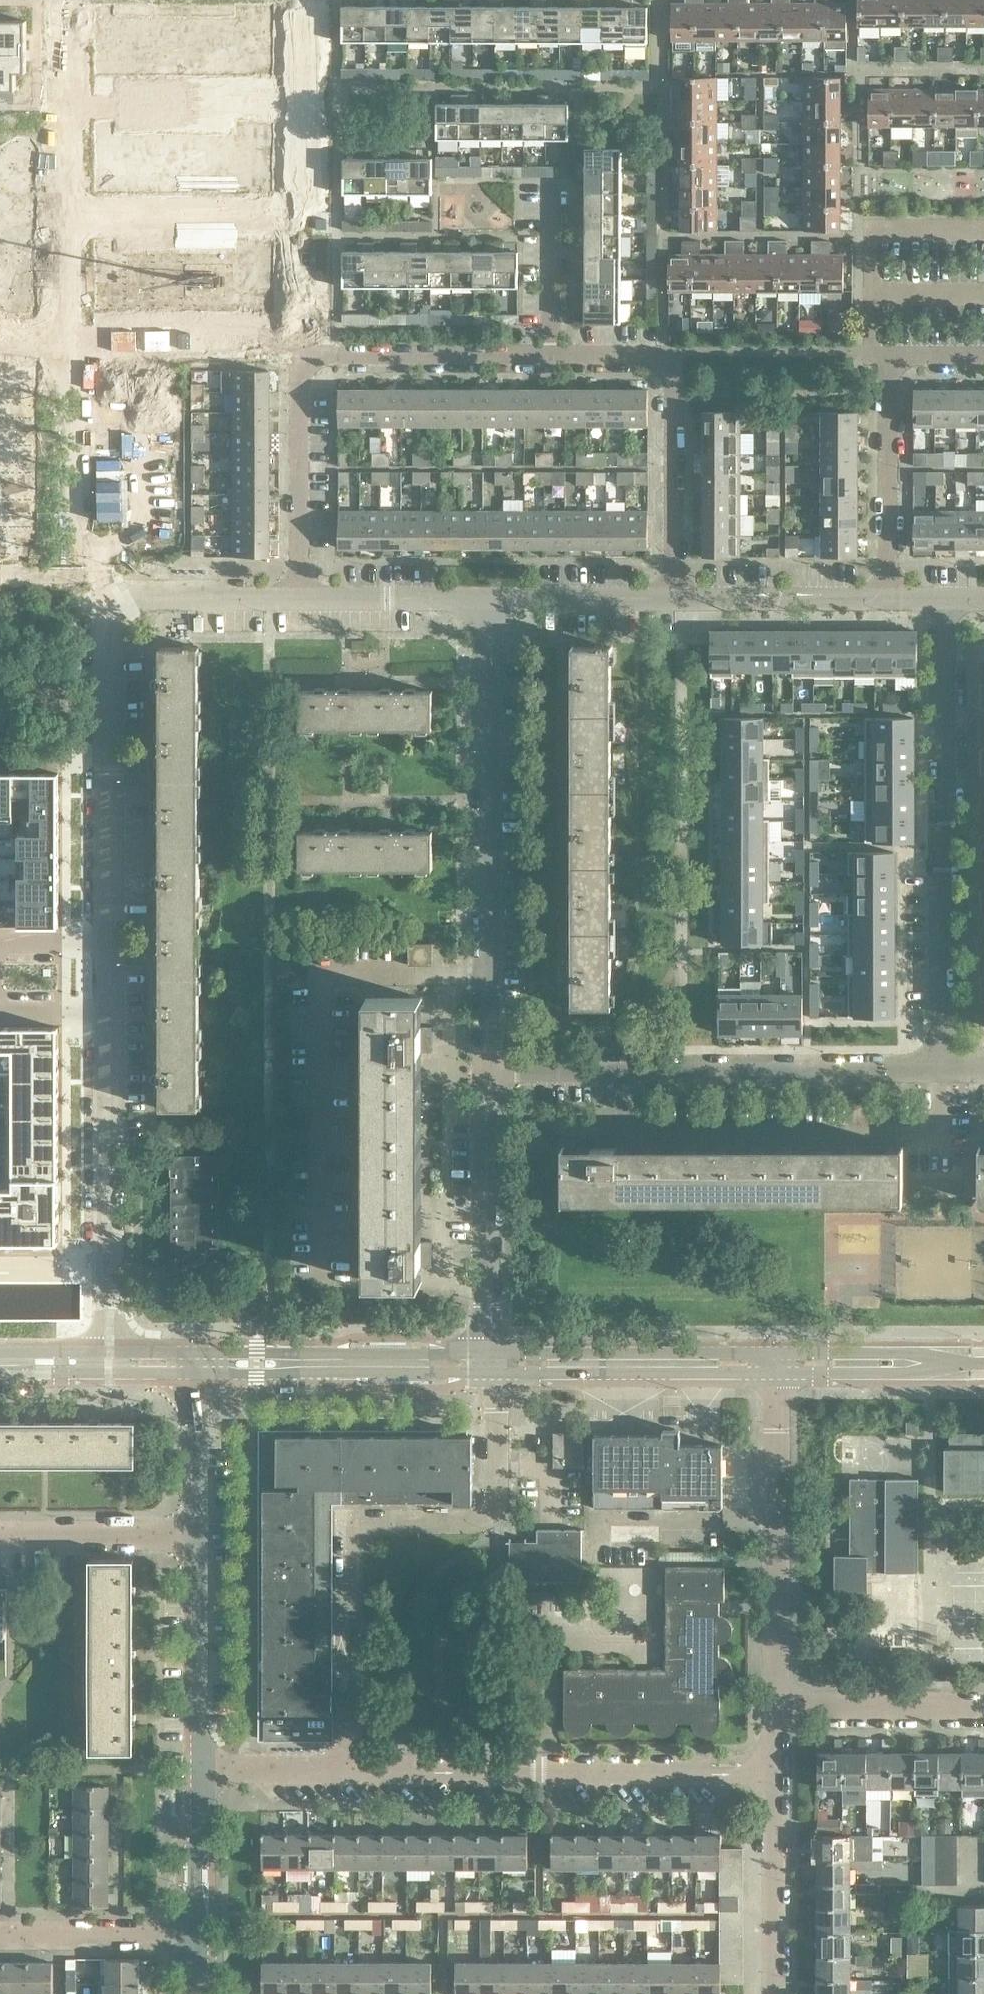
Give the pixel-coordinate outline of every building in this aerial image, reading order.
[(343,41),(365,41),(366,0),(358,0),(358,5),(343,5),(343,41)] [(365,41),(387,41),(387,5),(373,5),(374,0),(366,0),(365,41)] [(387,41),(408,41),(409,0),(401,0),(401,5),(387,5),(387,41)] [(408,41),(430,41),(430,5),(417,5),(417,0),(409,0),(408,41)] [(430,41),(452,41),(452,0),(444,0),(444,5),(430,5),(430,41)] [(452,41),(473,41),(474,5),(460,5),(460,0),(452,0),(452,41)] [(473,41),(495,41),(496,0),(488,0),(488,5),(474,5),(473,41)] [(495,41),(517,42),(517,6),(504,6),(504,0),(496,0),(495,41)] [(517,42),(539,42),(539,0),(531,0),(531,6),(517,6),(517,42)] [(539,42),(560,42),(560,6),(547,6),(547,0),(539,0),(539,42)] [(560,42),(582,42),(582,0),(574,0),(574,6),(560,6),(560,42)] [(582,42),(603,42),(604,6),(589,6),(589,0),(582,0),(582,42)] [(603,42),(625,42),(625,46),(625,0),(617,0),(617,6),(604,6),(603,42)] [(625,46),(646,46),(646,42),(647,42),(647,6),(632,6),(632,0),(625,0),(625,46)] [(672,3),(671,40),(694,40),(693,0),(685,0),(685,3),(672,3)] [(694,40),(715,40),(716,3),(704,3),(704,0),(693,0),(694,40)] [(715,40),(737,40),(737,0),(728,0),(728,3),(716,3),(715,40)] [(737,40),(759,40),(759,3),(747,3),(747,0),(737,0),(737,40)] [(759,40),(781,40),(781,0),(771,0),(771,3),(759,3),(759,40)] [(781,40),(802,40),(802,3),(790,3),(790,0),(781,0),(781,40)] [(802,40),(824,40),(824,0),(815,0),(815,3),(802,3),(802,40)] [(824,40),(824,48),(847,48),(847,3),(834,3),(834,0),(824,0),(824,40)] [(859,25),(881,25),(881,0),(858,0),(858,25),(859,25)] [(881,25),(903,24),(903,0),(881,0),(881,25)] [(903,24),(924,24),(924,0),(903,0),(903,24)] [(924,24),(946,24),(946,0),(924,0),(924,24)] [(946,24),(967,24),(968,0),(946,0),(946,24)] [(967,24),(983,24),(983,0),(968,0),(967,24)] [(112,6),(98,6),(98,71),(270,71),(270,6),(239,6),(239,27),(112,27),(112,6)] [(16,90),(16,71),(27,71),(27,60),(27,34),(27,20),(0,20),(0,90),(16,90)] [(866,46),(859,46),(858,46),(858,60),(866,61),(866,46)] [(417,60),(408,60),(408,68),(408,77),(430,77),(430,68),(417,68),(417,60)] [(730,72),(730,63),(718,63),(718,72),(730,72)] [(803,63),(803,72),(814,72),(814,64),(803,63)] [(357,68),(357,77),(365,77),(365,68),(357,68)] [(374,68),(365,68),(365,77),(387,77),(387,68),(374,68)] [(400,68),(400,77),(408,77),(408,68),(400,68)] [(443,68),(443,77),(451,77),(451,68),(443,68)] [(451,68),(451,77),(460,77),(460,68),(451,68)] [(487,77),(495,77),(495,69),(487,69),(487,77)] [(495,69),(495,77),(504,78),(504,69),(495,69)] [(530,69),(530,78),(538,78),(538,69),(530,69)] [(538,69),(538,78),(547,78),(547,69),(538,69)] [(573,69),(573,78),(582,78),(582,69),(573,69)] [(582,69),(582,78),(590,78),(590,69),(582,69)] [(616,69),(616,78),(625,78),(625,69),(616,69)] [(625,69),(625,78),(633,78),(633,69),(625,69)] [(681,76),(681,100),(717,100),(717,77),(681,76)] [(840,77),(804,77),(804,100),(840,100),(840,77)] [(774,99),(774,86),(765,86),(765,99),(774,99)] [(891,89),(869,89),(869,126),(891,125),(891,89)] [(891,89),(891,125),(913,125),(913,89),(891,89)] [(913,89),(913,125),(934,125),(934,89),(913,89)] [(956,89),(934,89),(934,125),(956,125),(956,89)] [(956,89),(956,125),(956,135),(978,135),(978,125),(978,89),(956,89)] [(452,103),(437,103),(437,139),(459,139),(460,94),(452,94),(452,103)] [(460,94),(459,139),(481,139),(481,103),(467,103),(467,94),(460,94)] [(481,103),(481,139),(502,139),(503,94),(495,94),(495,103),(481,103)] [(503,94),(502,139),(524,139),(524,103),(510,103),(510,94),(503,94)] [(538,103),(524,103),(524,139),(546,139),(546,94),(538,94),(538,103)] [(554,94),(546,94),(546,139),(569,139),(569,103),(554,103),(554,94)] [(717,100),(681,100),(681,121),(716,121),(717,100)] [(840,100),(804,100),(804,121),(840,121),(840,100)] [(716,121),(681,121),(681,143),(716,143),(716,121)] [(840,121),(804,121),(804,143),(840,143),(840,121)] [(112,124),(98,124),(98,188),(270,189),(270,123),(239,123),(239,145),(112,145),(112,124)] [(759,142),(759,131),(747,131),(747,142),(759,142)] [(12,313),(19,317),(21,318),(23,318),(26,318),(28,317),(30,316),(31,314),(33,312),(33,310),(33,308),(33,299),(33,149),(33,147),(33,146),(33,145),(32,144),(31,142),(30,141),(30,140),(28,140),(27,139),(26,139),(24,139),(22,139),(21,139),(19,140),(0,151),(0,306),(12,313)] [(716,143),(681,143),(681,164),(716,165),(716,143)] [(840,143),(804,143),(804,164),(840,165),(840,143)] [(576,162),(576,170),(621,170),(621,147),(586,147),(586,162),(576,162)] [(344,157),(344,193),(367,193),(367,148),(359,148),(359,157),(344,157)] [(367,148),(367,193),(388,193),(388,157),(375,157),(375,148),(367,148)] [(388,157),(388,193),(410,193),(410,148),(402,148),(402,157),(388,157)] [(410,148),(410,193),(432,193),(433,157),(418,157),(418,148),(410,148)] [(927,151),(914,151),(914,165),(935,165),(935,150),(927,150),(927,151)] [(648,161),(648,170),(657,170),(657,161),(648,161)] [(716,165),(681,164),(681,186),(716,186),(716,165)] [(840,165),(804,164),(805,186),(840,186),(840,165)] [(451,166),(451,175),(460,175),(460,166),(451,166)] [(481,166),(460,166),(460,175),(468,175),(481,175),(481,166)] [(494,166),(494,175),(503,175),(503,166),(494,166)] [(503,166),(503,175),(511,175),(511,166),(503,166)] [(537,166),(524,166),(524,175),(537,175),(546,175),(546,166),(537,166)] [(555,166),(546,166),(546,175),(551,175),(555,175),(569,175),(569,166),(555,166)] [(576,170),(576,178),(586,178),(586,192),(621,192),(621,170),(576,170)] [(657,170),(648,170),(648,179),(657,179),(657,170)] [(716,186),(681,186),(681,208),(716,208),(716,186)] [(764,186),(764,207),(779,207),(779,186),(764,186)] [(840,186),(805,186),(805,208),(840,208),(840,186)] [(576,205),(576,213),(621,213),(621,192),(586,192),(586,205),(576,205)] [(648,205),(648,213),(657,213),(657,205),(648,205)] [(716,208),(681,208),(681,230),(716,230),(716,208)] [(840,208),(805,208),(805,230),(840,230),(840,208)] [(576,213),(576,221),(586,221),(585,235),(621,235),(621,213),(576,213)] [(657,213),(648,213),(648,222),(657,222),(657,213)] [(358,221),(344,221),(344,229),(358,229),(366,230),(366,221),(358,221)] [(375,221),(366,221),(366,230),(375,230),(388,230),(388,221),(375,221)] [(401,221),(388,221),(388,230),(401,230),(410,230),(410,221),(401,221)] [(418,221),(410,221),(410,230),(418,230),(432,230),(432,221),(418,221)] [(576,248),(576,256),(621,256),(621,235),(585,235),(585,248),(576,248)] [(668,291),(669,291),(691,291),(691,254),(691,239),(682,240),(682,254),(668,254),(668,291)] [(691,239),(691,254),(691,291),(714,291),(714,254),(701,254),(701,239),(691,239)] [(714,254),(714,291),(735,290),(735,240),(725,239),(725,254),(714,254)] [(757,254),(757,290),(778,290),(778,239),(768,239),(768,254),(757,254)] [(778,239),(778,290),(800,290),(800,254),(787,254),(787,239),(778,239)] [(735,240),(735,290),(757,290),(757,254),(744,254),(744,240),(735,240)] [(800,254),(800,290),(821,290),(821,240),(812,240),(811,254),(800,254)] [(821,240),(821,290),(844,290),(844,254),(830,254),(831,240),(821,240)] [(112,241),(98,241),(98,306),(270,306),(271,241),(239,241),(239,263),(112,263),(112,241)] [(344,250),(343,286),(366,286),(367,241),(358,241),(358,250),(344,250)] [(367,241),(366,286),(388,286),(388,250),(374,250),(374,241),(367,241)] [(388,250),(388,286),(410,286),(410,241),(402,241),(402,250),(388,250)] [(410,241),(410,286),(431,287),(431,251),(417,250),(417,241),(410,241)] [(431,251),(431,287),(453,287),(453,241),(445,241),(445,251),(431,251)] [(453,241),(453,287),(474,287),(474,251),(460,251),(461,241),(453,241)] [(474,251),(474,287),(496,287),(496,241),(488,241),(488,251),(474,251)] [(496,241),(496,287),(518,287),(519,251),(504,251),(504,241),(496,241)] [(648,248),(648,256),(657,256),(657,248),(648,248)] [(576,256),(576,264),(585,264),(585,278),(621,278),(621,256),(576,256)] [(657,256),(648,256),(648,265),(657,265),(657,256)] [(576,291),(576,300),(621,300),(621,278),(585,278),(585,291),(576,291)] [(648,291),(648,300),(657,300),(657,291),(648,291)] [(621,300),(576,300),(576,307),(585,307),(585,322),(594,322),(612,322),(621,322),(621,300)] [(657,300),(648,300),(648,308),(657,308),(657,300)] [(357,313),(357,322),(366,322),(366,313),(357,313)] [(366,313),(366,322),(375,322),(375,313),(366,313)] [(401,313),(401,322),(409,322),(409,313),(401,313)] [(418,313),(409,313),(409,322),(418,322),(431,322),(431,313),(418,313)] [(444,314),(444,322),(452,322),(452,314),(444,314)] [(452,314),(452,322),(461,323),(461,314),(452,314)] [(487,314),(487,323),(496,323),(496,314),(487,314)] [(496,314),(496,323),(504,323),(504,314),(496,314)] [(689,318),(678,318),(678,320),(678,331),(689,331),(689,318)] [(724,320),(713,320),(713,328),(724,328),(724,320)] [(839,331),(839,320),(828,320),(828,331),(839,331)] [(711,322),(698,322),(698,331),(711,331),(713,331),(713,322),(711,322)] [(814,322),(801,322),(801,331),(814,331),(814,322)] [(0,362),(0,554),(33,554),(33,362),(0,362)] [(270,370),(234,370),(234,390),(270,390),(270,370)] [(192,383),(192,391),(205,391),(205,383),(192,383)] [(360,388),(339,389),(339,424),(360,424),(360,388)] [(380,389),(360,388),(360,424),(380,424),(380,389)] [(401,389),(380,389),(380,424),(401,424),(401,389)] [(422,389),(401,389),(401,424),(422,424),(422,389)] [(442,389),(422,389),(422,424),(442,424),(442,389)] [(463,389),(442,389),(442,424),(463,424),(463,389)] [(483,389),(463,389),(463,424),(483,424),(483,389)] [(504,389),(483,389),(483,424),(504,424),(504,389)] [(525,389),(504,389),(504,424),(525,425),(525,389)] [(525,389),(525,425),(545,424),(545,389),(525,389)] [(566,389),(545,389),(545,424),(566,425),(566,389)] [(586,389),(566,389),(566,425),(586,425),(586,389)] [(607,389),(586,389),(586,425),(607,425),(607,389)] [(628,389),(607,389),(607,425),(628,425),(628,389)] [(628,389),(628,425),(648,425),(648,389),(628,389)] [(914,389),(914,425),(935,425),(935,389),(914,389)] [(935,389),(935,425),(956,425),(956,389),(935,389)] [(956,389),(956,425),(976,425),(976,389),(956,389)] [(976,425),(983,425),(983,389),(976,389),(976,425)] [(270,390),(234,390),(234,411),(270,411),(270,390)] [(192,391),(192,400),(205,400),(205,391),(192,391)] [(270,411),(234,411),(234,432),(270,432),(270,411)] [(704,411),(704,431),(740,431),(740,411),(704,411)] [(822,411),(822,431),(858,431),(858,411),(822,411)] [(192,423),(192,432),(205,432),(205,423),(192,423)] [(780,424),(767,424),(767,432),(780,432),(780,424)] [(799,424),(786,424),(786,432),(799,432),(799,424)] [(704,431),(704,452),(740,452),(740,431),(704,431)] [(822,431),(822,452),(858,452),(858,431),(822,431)] [(192,432),(192,441),(205,441),(205,432),(192,432)] [(270,432),(234,432),(234,452),(270,452),(270,432)] [(780,432),(767,432),(767,441),(780,441),(780,432)] [(799,432),(786,432),(786,441),(799,441),(799,432)] [(270,452),(234,452),(234,473),(270,473),(270,452)] [(339,452),(339,464),(348,464),(348,452),(339,452)] [(373,452),(373,464),(381,465),(381,452),(373,452)] [(381,452),(381,465),(390,465),(390,452),(381,452)] [(413,452),(413,465),(422,465),(422,452),(413,452)] [(422,452),(422,465),(431,465),(431,452),(422,452)] [(454,452),(454,465),(463,465),(463,452),(454,452)] [(463,452),(463,465),(471,465),(471,452),(463,452)] [(496,452),(496,465),(504,465),(504,452),(496,452)] [(504,452),(504,465),(513,465),(513,452),(504,452)] [(536,452),(536,465),(545,465),(545,452),(536,452)] [(545,452),(545,465),(553,465),(553,452),(545,452)] [(577,452),(577,465),(586,465),(586,452),(577,452)] [(586,452),(586,465),(594,465),(594,452),(586,452)] [(606,464),(618,465),(618,452),(606,452),(606,464)] [(618,452),(618,465),(628,465),(628,452),(618,452)] [(628,452),(628,465),(648,465),(648,452),(628,452)] [(704,452),(704,472),(740,472),(740,452),(704,452)] [(822,452),(822,472),(858,472),(858,452),(822,452)] [(914,465),(927,465),(927,452),(914,452),(914,465)] [(935,452),(927,452),(927,465),(935,465),(935,452)] [(944,452),(935,452),(935,465),(944,465),(944,452)] [(955,452),(944,452),(944,465),(955,465),(955,452)] [(968,452),(955,452),(955,465),(968,465),(968,452)] [(968,452),(968,465),(976,465),(976,452),(968,452)] [(192,464),(192,473),(205,473),(205,464),(192,464)] [(780,464),(767,464),(767,473),(780,473),(780,464)] [(799,464),(786,464),(786,473),(799,473),(799,464)] [(339,471),(339,483),(348,483),(348,471),(339,471)] [(381,471),(373,471),(373,483),(381,483),(381,471)] [(381,471),(381,483),(390,483),(390,471),(381,471)] [(422,471),(413,471),(413,483),(422,483),(422,471)] [(422,471),(422,483),(431,483),(431,471),(422,471)] [(441,481),(454,481),(454,471),(441,471),(441,481)] [(454,471),(454,481),(454,483),(463,483),(463,471),(454,471)] [(463,471),(463,483),(471,483),(471,471),(463,471)] [(504,471),(496,471),(496,483),(504,483),(504,471)] [(504,471),(504,483),(513,483),(513,471),(504,471)] [(536,483),(545,483),(545,471),(536,471),(536,483)] [(545,471),(545,483),(553,483),(553,471),(545,471)] [(577,483),(586,483),(586,471),(577,471),(577,483)] [(586,471),(586,483),(594,483),(594,471),(586,471)] [(618,483),(628,483),(628,471),(618,471),(618,483)] [(628,471),(628,483),(648,483),(648,471),(628,471)] [(932,471),(923,471),(923,484),(932,484),(932,471)] [(940,471),(932,471),(932,484),(940,484),(940,471)] [(976,471),(968,471),(968,484),(976,484),(976,471)] [(704,472),(704,492),(740,493),(740,472),(704,472)] [(822,472),(822,493),(858,493),(858,472),(822,472)] [(192,473),(192,481),(205,481),(205,473),(192,473)] [(270,473),(234,473),(234,494),(270,494),(270,473)] [(780,473),(767,473),(767,482),(780,482),(780,473)] [(799,473),(786,473),(786,481),(799,482),(799,473)] [(122,517),(123,479),(99,478),(99,517),(122,517)] [(704,492),(704,513),(740,513),(740,493),(704,492)] [(822,493),(822,513),(858,513),(858,493),(822,493)] [(270,494),(234,494),(234,514),(270,514),(270,494)] [(192,505),(192,514),(205,514),(205,505),(192,505)] [(780,505),(767,505),(767,514),(780,514),(780,505)] [(799,505),(786,505),(786,514),(799,514),(799,505)] [(360,511),(339,511),(339,547),(360,547),(360,511)] [(380,511),(360,511),(360,547),(380,547),(380,511)] [(380,511),(380,547),(401,547),(401,511),(380,511)] [(422,511),(401,511),(401,547),(422,547),(422,511)] [(442,511),(422,511),(422,547),(442,547),(442,511)] [(442,511),(442,547),(463,547),(463,511),(442,511)] [(483,511),(463,511),(463,547),(483,547),(483,511)] [(504,511),(483,511),(483,547),(504,547),(504,511)] [(504,511),(504,547),(525,547),(525,511),(504,511)] [(545,511),(525,511),(525,547),(545,547),(545,511)] [(566,511),(545,511),(545,547),(566,547),(566,511)] [(586,511),(566,511),(566,547),(586,547),(586,511)] [(607,511),(586,511),(586,547),(607,547),(607,511)] [(628,511),(607,511),(607,547),(628,547),(628,511)] [(628,511),(628,547),(648,547),(648,511),(628,511)] [(914,511),(914,547),(935,547),(935,511),(914,511)] [(935,511),(935,547),(955,547),(956,511),(935,511)] [(956,511),(955,547),(976,547),(976,511),(956,511)] [(976,547),(983,547),(983,511),(976,511),(976,547)] [(704,513),(704,534),(740,534),(740,513),(704,513)] [(822,513),(822,534),(858,534),(858,513),(822,513)] [(192,514),(192,522),(205,522),(205,514),(192,514)] [(270,514),(234,514),(234,535),(270,535),(270,514)] [(780,514),(767,514),(767,522),(780,522),(780,514)] [(799,514),(786,514),(786,522),(799,522),(799,514)] [(704,534),(704,556),(740,556),(740,534),(704,534)] [(822,534),(822,556),(858,556),(858,534),(822,534)] [(234,535),(234,556),(270,556),(270,535),(234,535)] [(192,547),(192,556),(205,556),(205,547),(192,547)] [(767,547),(767,556),(780,556),(780,547),(767,547)] [(799,547),(786,547),(786,556),(799,556),(799,547)] [(732,677),(732,631),(711,631),(711,644),(711,677),(732,677)] [(753,670),(753,631),(732,631),(732,677),(733,677),(733,670),(753,670)] [(773,670),(773,631),(753,631),(753,670),(773,670)] [(793,677),(793,631),(773,631),(773,670),(792,670),(792,677),(793,677)] [(814,677),(814,631),(793,631),(793,677),(814,677)] [(834,677),(834,631),(814,631),(814,677),(834,677)] [(855,677),(855,631),(834,631),(834,677),(855,677)] [(875,677),(875,631),(855,631),(855,677),(875,677)] [(895,677),(895,631),(875,631),(875,677),(895,677)] [(917,677),(917,631),(895,631),(895,677),(917,677)] [(572,647),(572,707),(572,719),(611,719),(611,647),(604,647),(604,644),(595,644),(595,647),(572,647)] [(236,647),(161,647),(161,882),(236,882),(236,647)] [(437,647),(306,647),(306,882),(437,881),(437,647)] [(712,709),(720,709),(720,697),(712,697),(712,709)] [(753,711),(753,703),(740,703),(741,711),(753,711)] [(765,711),(765,703),(753,703),(753,711),(765,711)] [(781,703),(781,711),(793,711),(793,703),(781,703)] [(814,711),(814,703),(802,703),(802,711),(814,711)] [(826,711),(826,703),(814,703),(814,711),(826,711)] [(855,711),(855,703),(842,703),(842,711),(855,711)] [(867,711),(867,703),(855,703),(855,711),(867,711)] [(895,711),(895,703),(883,703),(883,711),(895,711)] [(907,711),(907,703),(895,703),(895,711),(907,711)] [(762,739),(762,717),(724,717),(724,739),(762,739)] [(913,739),(913,717),(865,717),(865,739),(913,739)] [(611,719),(572,719),(572,791),(611,791),(611,719)] [(819,726),(810,726),(810,738),(819,738),(819,726)] [(804,739),(804,727),(796,727),(796,739),(804,739)] [(819,751),(819,738),(810,738),(810,751),(819,751)] [(762,758),(762,739),(724,739),(724,759),(769,759),(769,758),(762,758)] [(804,751),(804,739),(796,739),(796,751),(804,751)] [(913,759),(913,739),(865,739),(865,759),(913,759)] [(769,779),(769,759),(724,759),(724,779),(769,779)] [(913,779),(913,759),(865,759),(865,779),(913,779)] [(804,779),(804,767),(796,767),(796,779),(804,779)] [(819,767),(810,767),(810,779),(819,779),(819,767)] [(11,773),(0,773),(0,821),(11,821),(11,773)] [(58,773),(11,773),(11,821),(13,821),(13,798),(32,798),(32,797),(58,797),(58,773)] [(769,800),(769,779),(724,779),(724,800),(769,800)] [(804,791),(804,779),(796,779),(796,791),(804,791)] [(819,791),(819,779),(810,779),(810,791),(819,791)] [(913,800),(913,779),(865,779),(865,800),(913,800)] [(611,791),(572,791),(572,845),(573,846),(572,846),(572,863),(611,863),(611,791)] [(58,836),(58,797),(32,797),(32,798),(32,816),(32,835),(26,834),(16,834),(16,836),(58,836)] [(762,819),(762,801),(769,801),(769,800),(724,800),(724,820),(769,820),(769,819),(762,819)] [(913,820),(913,800),(865,800),(865,820),(913,820)] [(804,820),(804,808),(796,808),(796,820),(804,820)] [(819,808),(810,808),(810,820),(819,820),(819,808)] [(769,841),(769,820),(724,820),(724,841),(769,841)] [(804,832),(804,820),(796,820),(796,832),(804,832)] [(819,832),(819,820),(810,820),(810,832),(819,832)] [(913,842),(913,820),(865,820),(865,842),(894,842),(913,842)] [(58,856),(58,836),(16,836),(16,856),(58,856)] [(769,861),(769,841),(724,841),(724,861),(769,861)] [(804,861),(804,849),(796,849),(796,861),(804,861)] [(894,873),(894,852),(848,851),(848,873),(894,873)] [(58,878),(58,856),(16,856),(16,878),(58,878)] [(769,881),(769,861),(724,861),(724,881),(769,881)] [(804,873),(804,861),(796,861),(796,873),(804,873)] [(819,873),(819,861),(810,861),(810,873),(819,873)] [(611,863),(572,863),(573,935),(611,935),(611,863)] [(819,885),(819,873),(810,873),(810,885),(819,885)] [(894,893),(894,873),(848,873),(848,874),(855,874),(855,893),(894,893)] [(58,902),(58,878),(16,878),(16,902),(58,902)] [(769,902),(769,881),(724,881),(724,902),(769,902)] [(804,902),(804,890),(796,890),(796,902),(804,902)] [(855,893),(848,893),(848,914),(894,914),(894,893),(855,893)] [(58,927),(58,902),(16,902),(16,903),(18,903),(18,927),(58,927)] [(762,922),(762,903),(769,903),(769,902),(724,902),(724,922),(762,922)] [(804,914),(804,902),(796,902),(796,914),(804,914)] [(818,914),(818,902),(810,902),(810,914),(818,914)] [(819,926),(818,914),(810,914),(810,926),(819,926)] [(894,934),(894,914),(848,914),(848,934),(894,934)] [(762,922),(724,922),(724,944),(773,944),(773,922),(762,922)] [(804,943),(804,931),(796,931),(796,943),(804,943)] [(894,954),(894,934),(848,934),(848,954),(894,954)] [(573,988),(573,1000),(573,1007),(611,1007),(611,935),(573,935),(573,987),(573,988)] [(432,942),(409,942),(409,963),(432,964),(432,942)] [(819,954),(819,942),(810,942),(810,954),(819,954)] [(161,948),(161,1242),(236,1242),(236,948),(161,948)] [(752,960),(752,951),(740,951),(740,960),(752,960)] [(785,963),(785,951),(777,951),(777,963),(785,963)] [(720,965),(729,965),(728,953),(720,953),(720,965)] [(819,966),(819,954),(810,954),(810,966),(819,966)] [(894,975),(894,954),(848,954),(848,955),(855,955),(855,974),(848,974),(848,975),(894,975)] [(785,976),(785,963),(777,963),(777,976),(785,976)] [(894,995),(894,975),(848,975),(848,995),(894,995)] [(819,995),(818,983),(810,983),(810,995),(819,995)] [(740,1033),(740,987),(719,987),(719,1033),(740,1033)] [(761,1033),(761,994),(741,994),(741,987),(740,987),(740,1033),(761,1033)] [(781,1033),(781,994),(761,994),(761,1033),(781,1033)] [(802,1017),(802,994),(781,994),(781,1033),(802,1033),(802,1017)] [(819,1007),(819,995),(810,995),(810,1007),(819,1007)] [(894,1017),(894,995),(848,995),(848,1017),(894,1017)] [(368,1009),(351,1009),(351,1254),(370,1253),(370,1281),(416,1281),(416,1265),(432,1265),(432,1224),(416,1223),(416,1050),(432,1050),(432,1009),(422,1009),(422,996),(368,997),(368,1009)] [(58,1243),(58,1027),(0,1027),(0,1243),(58,1243)] [(564,1198),(577,1198),(710,1198),(902,1198),(902,1146),(617,1146),(617,1136),(576,1136),(576,1152),(564,1152),(564,1198)] [(0,1420),(0,1464),(62,1464),(63,1420),(36,1420),(36,1418),(25,1418),(25,1420),(0,1420)] [(63,1420),(62,1464),(136,1464),(136,1420),(100,1420),(100,1419),(89,1419),(89,1420),(63,1420)] [(919,1433),(919,1421),(907,1421),(907,1433),(919,1433)] [(474,1428),(258,1428),(258,1745),(272,1745),(333,1739),(333,1711),(333,1709),(332,1709),(332,1692),(333,1692),(333,1690),(332,1503),(454,1502),(454,1503),(456,1503),(456,1502),(471,1502),(471,1503),(472,1503),(472,1438),(474,1428)] [(949,1433),(949,1448),(944,1448),(944,1491),(983,1492),(983,1433),(949,1433)] [(582,1434),(556,1434),(556,1465),(568,1465),(568,1469),(580,1469),(582,1469),(582,1434)] [(722,1507),(722,1444),(681,1444),(681,1434),(680,1434),(664,1434),(663,1434),(631,1434),(595,1434),(595,1507),(722,1507)] [(918,1479),(850,1478),(850,1526),(856,1526),(856,1540),(850,1540),(850,1555),(834,1555),(834,1603),(867,1603),(868,1572),(918,1572),(918,1479)] [(507,1538),(507,1540),(507,1542),(510,1541),(510,1560),(507,1560),(507,1561),(510,1561),(510,1580),(582,1580),(582,1529),(537,1528),(537,1540),(527,1540),(527,1537),(526,1537),(526,1541),(516,1541),(516,1537),(511,1537),(510,1537),(510,1538),(507,1538)] [(719,1566),(719,1550),(666,1550),(666,1566),(719,1566)] [(89,1558),(89,1559),(90,1621),(134,1622),(134,1595),(135,1595),(135,1585),(134,1584),(134,1558),(89,1558)] [(724,1567),(666,1566),(666,1669),(565,1669),(565,1720),(566,1726),(570,1731),(575,1734),(581,1734),(587,1731),(591,1727),(593,1721),(607,1721),(609,1727),(613,1731),(618,1734),(624,1734),(630,1731),(633,1727),(635,1721),(650,1721),(651,1727),(655,1731),(661,1734),(667,1734),(672,1731),(676,1727),(678,1721),(692,1721),(693,1727),(697,1732),(703,1735),(709,1735),(715,1732),(719,1727),(720,1721),(720,1697),(719,1697),(719,1684),(725,1682),(730,1678),(732,1673),(732,1667),(730,1661),(725,1657),(719,1656),(719,1643),(726,1641),(730,1636),(732,1630),(732,1624),(728,1618),(722,1615),(719,1615),(719,1601),(724,1601),(724,1567)] [(586,1573),(585,1594),(597,1594),(597,1573),(586,1573)] [(502,1613),(489,1613),(489,1626),(502,1626),(502,1613)] [(134,1622),(90,1621),(90,1685),(134,1685),(134,1659),(136,1658),(136,1649),(134,1648),(134,1622)] [(919,1651),(906,1651),(907,1663),(919,1663),(919,1651)] [(134,1685),(90,1685),(90,1750),(134,1751),(134,1723),(136,1723),(136,1713),(134,1712),(134,1685)] [(818,1786),(819,1786),(843,1786),(843,1752),(843,1747),(830,1747),(830,1751),(818,1752),(818,1786)] [(854,1752),(843,1752),(843,1786),(842,1802),(867,1802),(867,1786),(867,1751),(867,1747),(854,1747),(854,1752)] [(878,1751),(867,1751),(867,1786),(891,1786),(890,1751),(890,1747),(878,1747),(878,1751)] [(902,1751),(890,1751),(891,1786),(914,1786),(914,1751),(914,1747),(902,1747),(902,1751)] [(926,1752),(914,1751),(914,1786),(915,1794),(939,1794),(939,1787),(939,1752),(939,1747),(926,1748),(926,1752)] [(950,1752),(939,1752),(939,1787),(963,1787),(963,1752),(963,1747),(950,1748),(950,1752)] [(963,1752),(963,1787),(963,1795),(983,1796),(983,1747),(974,1747),(974,1752),(963,1752)] [(108,1784),(74,1784),(74,1809),(108,1809),(108,1784)] [(108,1809),(74,1809),(75,1833),(108,1833),(108,1809)] [(839,1832),(839,1816),(819,1816),(819,1832),(839,1832)] [(938,1817),(938,1832),(950,1832),(950,1817),(938,1817)] [(897,1833),(913,1833),(913,1821),(897,1821),(897,1833)] [(927,1821),(915,1821),(915,1833),(927,1833),(927,1821)] [(108,1833),(75,1833),(75,1857),(108,1857),(108,1833)] [(288,1833),(262,1833),(262,1867),(288,1867),(288,1833)] [(288,1833),(288,1867),(311,1867),(312,1833),(288,1833)] [(312,1833),(311,1867),(336,1867),(336,1833),(312,1833)] [(336,1833),(336,1867),(360,1867),(360,1833),(336,1833)] [(360,1833),(360,1867),(384,1867),(384,1833),(360,1833)] [(384,1833),(384,1867),(408,1867),(408,1834),(384,1833)] [(649,1833),(626,1834),(625,1867),(649,1867),(649,1833)] [(673,1833),(649,1833),(649,1867),(672,1867),(673,1833)] [(673,1833),(672,1867),(696,1867),(697,1833),(673,1833)] [(697,1833),(696,1867),(720,1867),(721,1867),(721,1860),(721,1847),(721,1833),(697,1833)] [(408,1834),(408,1867),(431,1867),(432,1834),(408,1834)] [(432,1834),(431,1867),(456,1867),(455,1834),(432,1834)] [(480,1834),(455,1834),(456,1867),(480,1867),(480,1834)] [(480,1834),(480,1867),(504,1867),(504,1834),(480,1834)] [(528,1834),(504,1834),(504,1867),(528,1867),(528,1834)] [(552,1834),(552,1867),(577,1867),(577,1834),(552,1834)] [(577,1834),(577,1867),(601,1867),(601,1834),(577,1834)] [(601,1834),(601,1867),(625,1867),(626,1834),(601,1834)] [(850,1834),(818,1834),(818,1859),(872,1859),(872,1835),(850,1834)] [(922,1834),(922,1883),(922,1884),(936,1884),(935,1871),(935,1859),(935,1848),(935,1834),(922,1834)] [(957,1834),(935,1834),(935,1848),(957,1847),(957,1834)] [(743,1847),(721,1847),(721,1860),(743,1861),(743,1847)] [(957,1847),(935,1848),(935,1859),(957,1859),(957,1847)] [(75,1857),(75,1881),(108,1881),(108,1857),(75,1857)] [(872,1859),(818,1859),(818,1883),(850,1883),(850,1869),(881,1869),(881,1859),(872,1859)] [(957,1859),(935,1859),(935,1871),(958,1871),(957,1859)] [(721,1867),(720,1867),(720,1872),(743,1872),(743,1861),(721,1860),(721,1867)] [(958,1871),(935,1871),(936,1884),(958,1884),(958,1871)] [(743,1872),(720,1872),(720,1884),(743,1885),(743,1872)] [(108,1881),(75,1881),(75,1906),(108,1906),(108,1881)] [(850,1883),(818,1883),(818,1907),(850,1907),(850,1883)] [(743,1885),(720,1884),(720,1896),(743,1896),(743,1885)] [(880,1884),(856,1884),(855,1893),(880,1893),(880,1884)] [(274,1893),(263,1893),(263,1903),(263,1910),(274,1910),(274,1901),(274,1893)] [(743,1896),(720,1896),(720,1901),(721,1909),(743,1909),(743,1896)] [(274,1901),(274,1910),(288,1910),(288,1901),(274,1901)] [(288,1901),(288,1910),(301,1910),(302,1901),(288,1901)] [(322,1910),(336,1910),(336,1901),(322,1901),(322,1910)] [(336,1901),(336,1910),(349,1910),(349,1901),(336,1901)] [(383,1910),(383,1901),(370,1901),(370,1910),(383,1910)] [(397,1901),(383,1901),(383,1910),(397,1910),(397,1901)] [(432,1910),(432,1901),(418,1901),(418,1911),(432,1910)] [(445,1901),(432,1901),(432,1910),(445,1910),(445,1901)] [(466,1901),(466,1910),(466,1911),(480,1911),(479,1901),(466,1901)] [(494,1901),(479,1901),(480,1911),(493,1911),(494,1901)] [(514,1910),(514,1911),(531,1910),(532,1901),(514,1901),(514,1910)] [(563,1901),(563,1911),(577,1911),(577,1901),(563,1901)] [(590,1901),(577,1901),(577,1911),(590,1911),(590,1901)] [(611,1911),(625,1911),(625,1901),(611,1901),(611,1911)] [(625,1901),(625,1911),(638,1911),(638,1901),(625,1901)] [(659,1911),(673,1911),(673,1901),(658,1902),(659,1911)] [(673,1901),(673,1911),(687,1911),(686,1901),(673,1901)] [(707,1911),(720,1911),(721,1911),(721,1909),(720,1901),(707,1901),(707,1911)] [(959,1905),(959,1929),(983,1929),(983,1905),(959,1905)] [(850,1907),(818,1907),(818,1931),(850,1931),(850,1907)] [(900,1918),(900,1908),(888,1908),(888,1918),(900,1918)] [(277,1918),(263,1918),(263,1919),(263,1927),(277,1927),(277,1931),(287,1931),(287,1919),(287,1918),(277,1918)] [(298,1928),(311,1927),(312,1918),(298,1918),(298,1928)] [(312,1918),(311,1927),(325,1927),(325,1932),(334,1932),(334,1919),(312,1918)] [(346,1928),(359,1928),(360,1918),(346,1918),(346,1928)] [(360,1918),(359,1928),(374,1928),(374,1933),(383,1933),(383,1919),(360,1918)] [(470,1918),(456,1918),(456,1928),(470,1928),(470,1918)] [(649,1928),(649,1918),(635,1918),(635,1927),(649,1928)] [(663,1918),(649,1918),(649,1928),(663,1928),(663,1918)] [(904,1928),(914,1928),(914,1918),(904,1918),(904,1928)] [(408,1919),(393,1919),(393,1928),(407,1928),(408,1919)] [(408,1919),(407,1928),(421,1927),(422,1919),(408,1919)] [(505,1928),(505,1919),(481,1919),(481,1955),(491,1955),(491,1928),(505,1928)] [(519,1919),(505,1919),(505,1928),(519,1928),(519,1919)] [(539,1928),(552,1928),(553,1919),(539,1919),(539,1928)] [(553,1919),(552,1928),(567,1928),(567,1919),(553,1919)] [(587,1919),(576,1919),(576,1931),(587,1930),(587,1928),(601,1928),(601,1919),(587,1919)] [(624,1919),(601,1919),(601,1928),(624,1928),(624,1919)] [(697,1928),(697,1919),(683,1919),(683,1928),(697,1928)] [(711,1919),(697,1919),(697,1928),(711,1928),(711,1919)] [(744,1921),(721,1921),(721,1933),(744,1933),(744,1921)] [(948,1929),(948,1953),(983,1953),(983,1929),(959,1929),(948,1929)] [(850,1931),(818,1931),(818,1955),(850,1955),(850,1931)] [(744,1933),(721,1933),(721,1945),(744,1945),(744,1933)] [(900,1935),(891,1935),(891,1954),(900,1954),(900,1935)] [(744,1945),(721,1945),(721,1957),(744,1957),(744,1945)] [(553,1949),(553,1962),(553,1993),(577,1993),(577,1962),(577,1949),(553,1949)] [(948,1953),(948,1977),(983,1977),(983,1953),(948,1953)] [(918,1954),(908,1954),(908,1976),(918,1976),(918,1954)] [(850,1955),(818,1955),(818,1979),(850,1979),(850,1955)] [(872,1955),(856,1955),(856,1965),(872,1965),(872,1955)] [(140,1958),(107,1957),(107,1982),(140,1982),(140,1958)] [(744,1957),(721,1957),(721,1962),(722,1963),(722,1969),(744,1969),(744,1957)] [(67,1958),(67,1982),(76,1982),(76,1958),(67,1958)] [(4,1961),(5,1993),(28,1993),(29,1960),(4,1961)] [(28,1993),(53,1993),(53,1960),(29,1960),(28,1993)] [(263,1962),(263,1993),(287,1993),(287,1962),(263,1962)] [(287,1993),(311,1993),(311,1962),(287,1962),(287,1993)] [(311,1993),(335,1993),(336,1962),(311,1962),(311,1993)] [(335,1993),(360,1993),(360,1962),(336,1962),(335,1993)] [(360,1962),(360,1993),(383,1993),(384,1962),(360,1962)] [(383,1993),(407,1993),(408,1962),(384,1962),(383,1993)] [(407,1993),(431,1993),(431,1963),(408,1962),(407,1993)] [(456,1962),(456,1993),(481,1993),(481,1962),(456,1962)] [(481,1962),(481,1993),(505,1993),(505,1962),(481,1962)] [(505,1962),(505,1993),(529,1993),(529,1962),(505,1962)] [(529,1962),(529,1993),(553,1993),(553,1962),(529,1962)] [(577,1962),(577,1993),(601,1993),(601,1962),(577,1962)] [(601,1962),(601,1993),(625,1993),(625,1962),(601,1962)] [(625,1962),(625,1993),(649,1993),(649,1963),(625,1962)] [(697,1963),(698,1993),(722,1993),(722,1982),(722,1969),(722,1963),(721,1962),(721,1963),(697,1963)] [(649,1963),(649,1993),(673,1993),(673,1963),(649,1963)] [(673,1963),(673,1993),(698,1993),(697,1963),(673,1963)] [(744,1969),(722,1969),(722,1982),(744,1982),(744,1969)] [(948,1977),(948,1993),(983,1993),(983,1977),(948,1977)] [(818,1979),(818,1993),(850,1993),(850,1979),(818,1979)] [(872,1979),(856,1979),(856,1989),(872,1989),(872,1979)] [(67,1993),(76,1993),(76,1982),(67,1982),(67,1993)] [(107,1982),(107,1993),(140,1993),(140,1982),(107,1982)]
